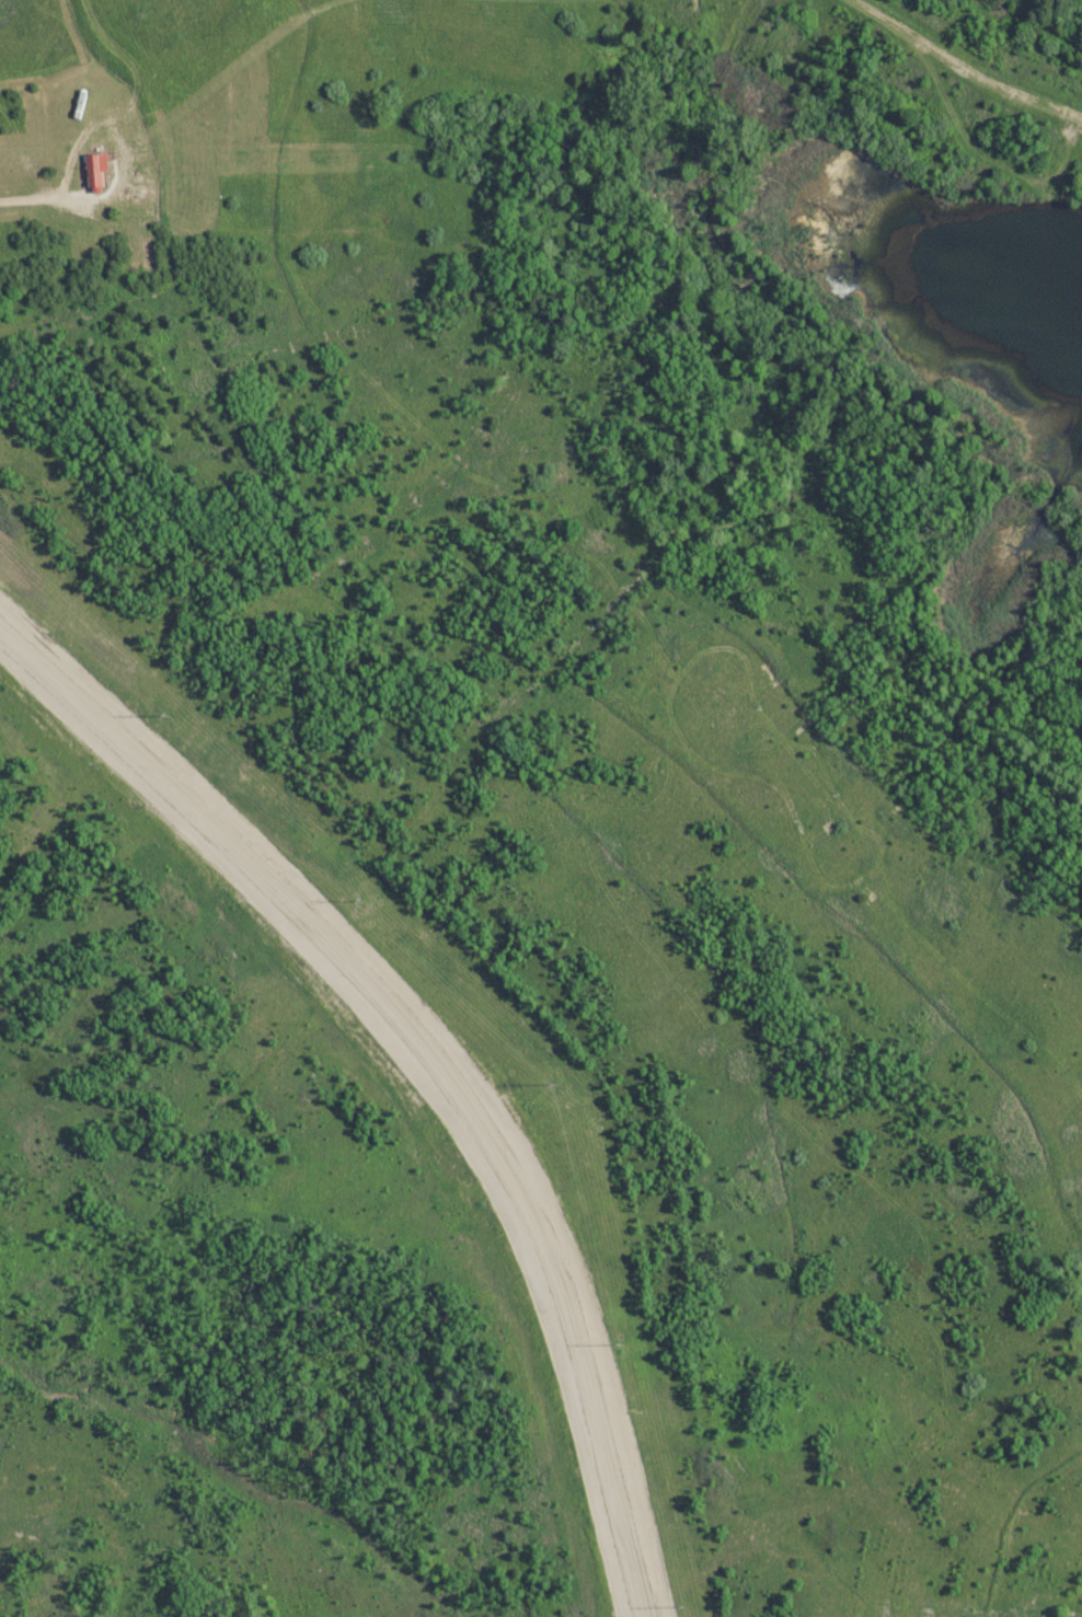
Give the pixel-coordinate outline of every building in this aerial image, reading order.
[(84,165),(84,201),(102,201),(102,165),(84,165)]
